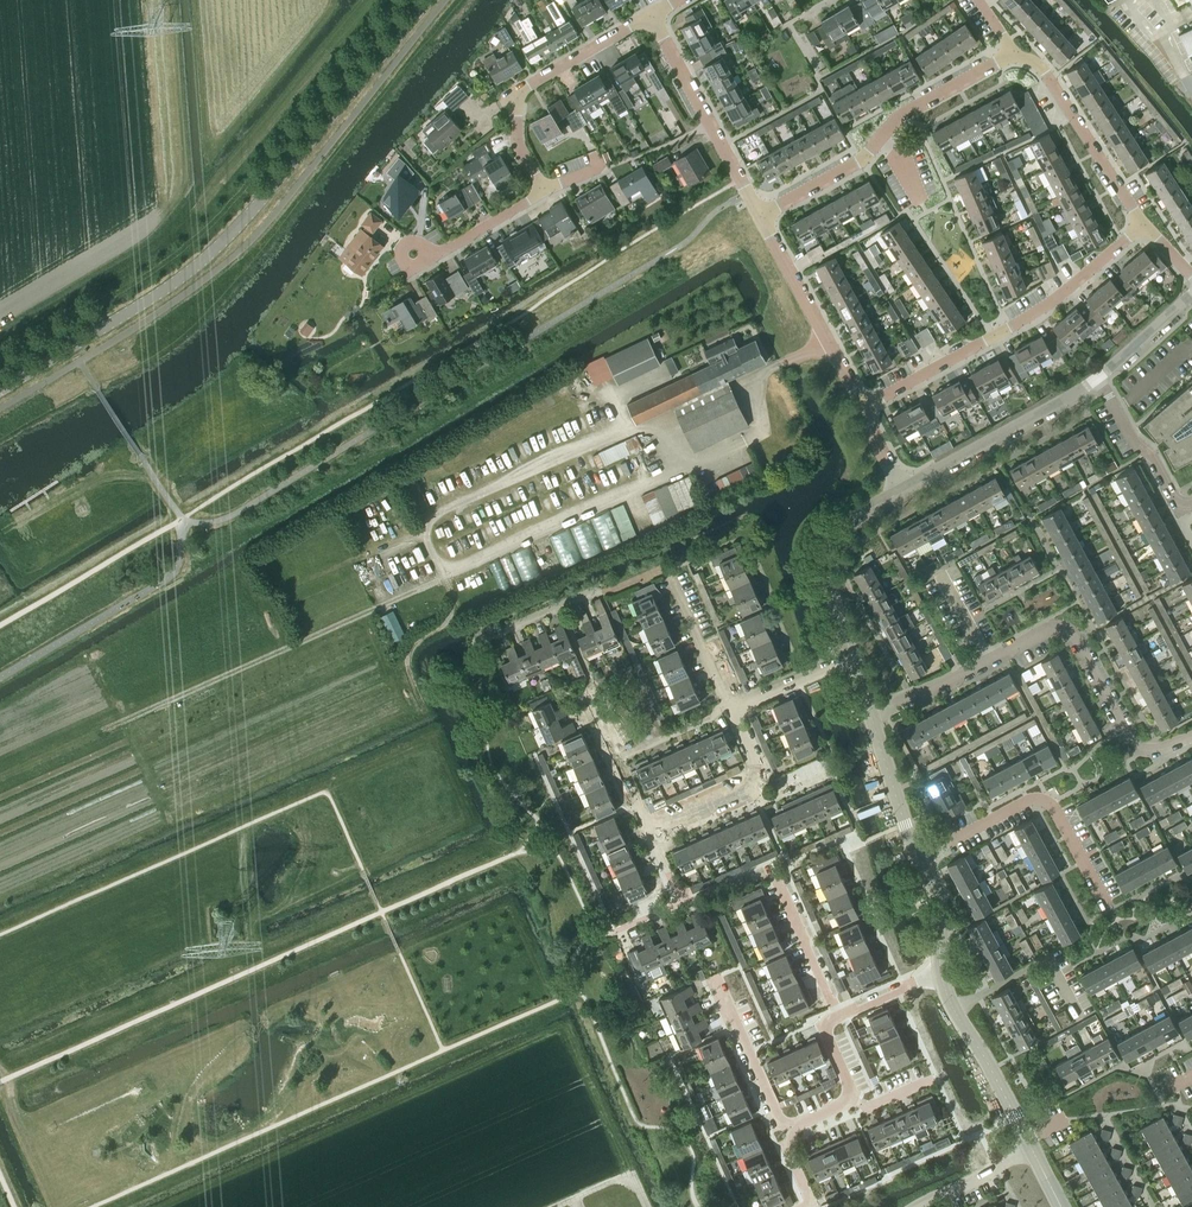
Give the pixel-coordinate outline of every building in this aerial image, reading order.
[(549,3),(547,0),(545,0),(543,1),(538,4),(546,19),(553,30),(545,34),(553,49),(567,41),(551,15),(546,5),(549,3)] [(570,20),(566,22),(554,0),(549,3),(546,5),(551,15),(567,41),(579,34),(570,20)] [(578,3),(576,0),(569,0),(573,6),(572,7),(583,24),(594,18),(584,0),(578,3)] [(606,11),(600,0),(584,0),(594,18),(606,11)] [(753,3),(751,0),(725,0),(737,20),(743,16),(740,11),(753,3)] [(884,9),(879,0),(861,0),(855,4),(868,26),(875,21),(872,16),(884,9)] [(898,1),(897,0),(879,0),(884,9),(898,1)] [(1021,0),(1003,0),(1011,9),(1021,0)] [(1032,0),(1021,0),(1011,9),(1021,20),(1037,6),(1032,0)] [(1070,15),(1074,11),(1064,1),(1060,4),(1060,5),(1057,8),(1060,10),(1063,7),(1070,15)] [(862,29),(868,26),(855,4),(850,7),(849,6),(835,14),(846,32),(859,24),(862,29)] [(938,11),(941,16),(951,9),(948,4),(938,11)] [(1047,17),(1047,16),(1037,6),(1021,20),(1031,31),(1047,17)] [(702,8),(694,13),(691,7),(684,10),(687,16),(685,18),(688,24),(682,27),(690,41),(707,31),(713,27),(706,15),(702,8)] [(772,18),(778,15),(773,8),(768,11),(772,18)] [(917,21),(915,18),(916,18),(911,11),(905,14),(912,25),(912,24),(917,21)] [(929,24),(941,16),(938,11),(926,19),(929,24)] [(1080,26),(1084,22),(1074,11),(1070,15),(1080,26)] [(833,39),(846,32),(835,14),(822,22),(828,32),(822,35),(829,48),(836,44),(833,39)] [(905,25),(907,28),(912,25),(905,14),(900,17),(905,25)] [(537,34),(532,26),(527,17),(526,17),(521,20),(531,37),(536,34),(537,34)] [(1057,28),(1057,27),(1047,17),(1031,31),(1041,42),(1057,28)] [(531,37),(521,20),(520,18),(514,22),(528,44),(523,47),(532,62),(542,56),(533,41),(531,37)] [(917,33),(929,24),(926,19),(914,28),(917,33)] [(1084,22),(1080,26),(1088,35),(1092,31),(1084,22)] [(952,32),(964,49),(977,41),(965,23),(952,32)] [(506,48),(515,43),(505,26),(497,31),(506,48)] [(1191,28),(1178,34),(1187,52),(1191,63),(1191,27),(1191,28)] [(908,39),(917,33),(914,28),(905,34),(908,39)] [(1067,38),(1057,28),(1041,42),(1051,53),(1067,38)] [(810,32),(808,33),(815,45),(816,44),(820,42),(813,30),(810,32)] [(714,44),(707,31),(690,41),(697,55),(707,49),(711,55),(724,48),(720,41),(714,44)] [(952,58),(964,49),(952,32),(940,40),(952,58)] [(545,34),(538,38),(536,34),(531,37),(533,41),(542,56),(553,49),(545,34)] [(1067,38),(1051,53),(1061,64),(1077,49),(1067,38)] [(884,45),(887,50),(898,44),(895,39),(884,45)] [(940,66),(952,58),(940,40),(928,49),(940,66)] [(874,57),(887,50),(884,45),(871,52),(874,57)] [(711,80),(729,70),(723,57),(728,54),(724,48),(711,55),(714,61),(704,66),(711,80)] [(1109,59),(1113,56),(1107,48),(1103,52),(1109,59)] [(928,74),(940,66),(928,49),(916,57),(928,74)] [(497,83),(522,68),(523,67),(512,50),(497,59),(494,53),(484,60),(497,83)] [(623,60),(633,75),(644,68),(664,102),(671,98),(654,71),(655,70),(644,52),(637,56),(635,52),(623,60)] [(861,64),(874,57),(871,52),(859,59),(861,64)] [(907,86),(920,79),(910,60),(908,56),(903,58),(905,62),(897,67),(907,86)] [(1118,71),(1122,67),(1113,56),(1109,59),(1118,71)] [(848,71),(861,64),(859,59),(846,66),(848,71)] [(633,75),(623,60),(611,67),(619,81),(623,87),(617,91),(627,108),(631,113),(636,110),(625,91),(631,87),(630,86),(636,82),(633,75)] [(1074,84),(1092,72),(1084,60),(1066,72),(1074,84)] [(836,78),(848,71),(846,66),(833,73),(836,78)] [(750,77),(758,73),(755,67),(747,71),(750,77)] [(894,93),(907,86),(897,67),(884,74),(894,93)] [(1127,82),(1132,79),(1122,67),(1118,71),(1127,82)] [(737,83),(730,70),(729,70),(711,80),(719,93),(737,83)] [(1100,85),(1092,73),(1092,72),(1074,84),(1082,96),(1100,85)] [(758,73),(750,77),(754,82),(761,78),(758,73)] [(825,84),(836,78),(833,73),(822,79),(825,84)] [(609,77),(603,80),(599,74),(587,81),(599,102),(608,97),(618,114),(627,108),(617,91),(609,77)] [(881,100),(894,93),(884,74),(871,81),(881,100)] [(1137,93),(1141,90),(1132,79),(1127,82),(1137,93)] [(599,103),(599,102),(587,81),(574,89),(576,91),(567,96),(577,112),(579,110),(591,130),(598,126),(589,112),(600,105),(599,103)] [(858,88),(868,107),(881,100),(871,81),(858,88)] [(868,107),(858,88),(854,82),(851,84),(850,83),(841,88),(856,114),(868,107)] [(744,97),(737,83),(719,93),(726,107),(744,97)] [(459,85),(458,86),(457,84),(450,91),(451,92),(443,99),(435,107),(438,111),(443,107),(444,108),(448,105),(453,111),(469,97),(459,85)] [(760,89),(763,94),(769,91),(766,85),(760,89)] [(1108,97),(1100,85),(1082,96),(1090,109),(1108,97)] [(842,122),(856,114),(841,88),(832,93),(832,95),(829,97),(842,122)] [(1020,109),(1018,104),(1014,97),(1010,90),(997,97),(1007,116),(1020,109)] [(1018,104),(1031,97),(1028,90),(1014,97),(1018,104)] [(1146,105),(1150,101),(1141,90),(1137,93),(1146,105)] [(809,102),(811,106),(822,101),(819,96),(809,102)] [(761,114),(757,107),(752,110),(744,97),(726,107),(734,121),(735,120),(739,126),(761,114)] [(999,120),(1007,116),(997,97),(984,104),(994,123),(997,129),(1003,126),(999,120)] [(1021,111),(1035,103),(1031,97),(1018,104),(1020,109),(1021,111)] [(1116,110),(1108,98),(1108,97),(1090,109),(1098,121),(1116,110)] [(584,125),(575,110),(570,113),(561,98),(547,106),(550,111),(530,123),(542,143),(563,131),(561,128),(568,124),(573,132),(584,125)] [(1155,116),(1159,112),(1150,101),(1146,105),(1155,116)] [(798,114),(811,106),(809,102),(796,109),(798,114)] [(1024,117),(1038,109),(1035,103),(1021,111),(1024,117)] [(981,130),(994,123),(984,104),(971,111),(981,130)] [(785,121),(798,114),(796,109),(783,116),(785,121)] [(1028,123),(1042,116),(1038,109),(1024,117),(1028,123)] [(430,136),(424,141),(433,152),(439,147),(441,149),(452,139),(451,137),(461,129),(445,110),(432,121),(437,127),(428,134),(430,136)] [(1106,134),(1124,122),(1116,110),(1098,121),(1106,134)] [(968,137),(981,130),(971,111),(958,118),(968,137)] [(1164,127),(1169,124),(1159,112),(1155,116),(1164,127)] [(772,128),(785,121),(783,116),(770,123),(772,128)] [(1031,129),(1045,122),(1042,116),(1028,123),(1031,129)] [(845,136),(838,124),(834,117),(821,125),(832,144),(845,136)] [(955,144),(968,137),(958,118),(945,125),(955,144)] [(1035,136),(1047,129),(1048,128),(1045,122),(1031,129),(1035,136)] [(1132,135),(1124,122),(1106,134),(1114,146),(1132,135)] [(760,135),(772,128),(770,123),(757,130),(760,135)] [(1169,124),(1164,127),(1174,139),(1178,136),(1169,124)] [(819,151),(832,144),(821,125),(808,132),(819,151)] [(942,152),(955,144),(945,125),(932,133),(942,152)] [(763,141),(760,135),(757,130),(744,138),(747,144),(751,142),(753,147),(763,141)] [(806,158),(819,151),(808,132),(796,139),(806,158)] [(1018,137),(1021,142),(1032,137),(1029,132),(1018,137)] [(1056,146),(1049,133),(1029,143),(1037,157),(1056,146)] [(1140,147),(1132,135),(1114,146),(1122,159),(1140,147)] [(1007,148),(1021,142),(1018,137),(1005,143),(1007,148)] [(793,165),(806,158),(796,139),(783,146),(793,165)] [(515,179),(514,178),(500,155),(492,159),(488,152),(490,150),(486,142),(472,151),(476,158),(463,166),(472,182),(488,172),(498,189),(515,179)] [(994,154),(1007,148),(1005,143),(992,150),(994,154)] [(780,172),(793,165),(783,146),(770,153),(780,172)] [(1043,169),(1063,159),(1056,146),(1037,157),(1043,169)] [(770,153),(767,147),(766,147),(761,150),(765,156),(756,160),(767,179),(780,172),(770,153)] [(1140,147),(1122,159),(1131,171),(1148,160),(1140,147)] [(696,148),(675,161),(689,184),(710,171),(696,148)] [(1191,161),(1191,156),(1188,149),(1183,152),(1190,162),(1191,161)] [(981,161),(994,154),(992,150),(978,156),(981,161)] [(659,172),(672,164),(667,156),(654,164),(659,172)] [(968,167),(981,161),(978,156),(965,162),(968,167)] [(1002,175),(1007,173),(1000,157),(994,160),(1002,175)] [(393,189),(384,200),(401,213),(420,190),(412,184),(407,180),(414,172),(405,163),(399,158),(393,164),(393,165),(387,172),(396,179),(390,187),(393,189)] [(1011,171),(1017,168),(1013,159),(1007,161),(1011,171)] [(1051,183),(1070,172),(1063,159),(1043,169),(1046,175),(1040,179),(1044,186),(1051,183)] [(1154,186),(1172,174),(1163,161),(1146,173),(1154,186)] [(957,172),(968,167),(965,162),(955,167),(957,172)] [(642,166),(610,185),(622,206),(631,201),(630,199),(628,195),(639,188),(642,192),(648,202),(660,194),(642,166)] [(981,184),(980,182),(987,179),(981,167),(975,170),(975,169),(955,178),(961,193),(981,184)] [(1017,183),(1023,180),(1017,168),(1011,171),(1017,183)] [(1058,196),(1077,186),(1070,172),(1051,183),(1057,196),(1058,196)] [(1007,173),(1002,175),(1006,184),(1012,181),(1007,173)] [(1162,198),(1180,186),(1172,174),(1154,186),(1162,198)] [(856,188),(867,207),(880,199),(869,180),(856,188)] [(1024,197),(1030,194),(1023,180),(1017,183),(1020,188),(1024,197)] [(466,208),(482,198),(472,182),(448,196),(447,194),(443,197),(444,198),(438,202),(442,211),(445,210),(449,218),(466,208)] [(615,208),(600,184),(576,198),(590,222),(615,208)] [(991,195),(987,197),(981,184),(961,193),(967,206),(991,196),(991,195)] [(1065,209),(1084,199),(1077,186),(1058,196),(1057,196),(1051,199),(1054,205),(1061,202),(1065,209)] [(1170,210),(1188,199),(1180,186),(1162,198),(1170,210)] [(854,214),(867,207),(856,188),(843,195),(854,214)] [(1015,202),(1020,199),(1016,189),(1010,192),(1015,202)] [(1030,210),(1036,207),(1034,203),(1030,194),(1024,197),(1028,206),(1030,210)] [(841,221),(854,214),(843,195),(830,202),(841,221)] [(993,211),(993,210),(997,208),(991,196),(967,206),(973,219),(993,211)] [(1020,199),(1015,202),(1019,210),(1024,207),(1020,199)] [(1071,222),(1091,211),(1084,199),(1065,209),(1071,222)] [(1191,213),(1191,205),(1188,199),(1170,210),(1178,223),(1191,213)] [(535,225),(543,240),(561,230),(565,236),(578,229),(562,201),(549,208),(551,211),(532,222),(535,225)] [(828,228),(841,221),(830,202),(817,209),(828,228)] [(1037,224),(1043,221),(1038,212),(1036,207),(1030,210),(1032,214),(1033,214),(1037,224)] [(815,235),(828,228),(817,209),(805,216),(815,235)] [(993,211),(973,219),(979,233),(999,224),(993,211)] [(1078,235),(1098,224),(1091,211),(1071,222),(1065,225),(1068,231),(1075,228),(1078,235)] [(371,212),(362,224),(366,226),(363,230),(361,229),(347,247),(354,252),(346,262),(362,274),(371,263),(370,263),(383,245),(368,234),(371,230),(373,232),(381,220),(371,212)] [(878,227),(888,222),(890,220),(886,213),(883,215),(874,220),(875,222),(878,227)] [(1191,231),(1191,213),(1178,223),(1186,235),(1191,231)] [(802,243),(815,235),(805,216),(791,224),(802,243)] [(889,246),(908,234),(899,221),(881,234),(889,246)] [(1049,234),(1047,230),(1043,221),(1037,224),(1041,232),(1043,237),(1044,236),(1044,237),(1049,234)] [(544,241),(531,222),(496,245),(508,263),(544,241)] [(863,229),(865,234),(878,227),(875,222),(863,229)] [(1078,235),(1086,248),(1105,238),(1098,224),(1078,235)] [(1032,237),(1037,234),(1033,226),(1027,228),(1032,237)] [(852,241),(865,234),(863,229),(850,237),(852,241)] [(989,256),(1009,247),(1003,233),(982,242),(989,256)] [(1049,234),(1044,237),(1046,243),(1053,240),(1050,233),(1049,234)] [(898,259),(916,246),(908,234),(889,246),(898,259)] [(1037,234),(1032,237),(1039,251),(1044,249),(1037,234)] [(839,249),(852,241),(850,237),(836,244),(839,249)] [(1063,260),(1070,256),(1063,243),(1056,247),(1063,260)] [(476,295),(476,294),(484,290),(476,276),(498,263),(487,244),(464,258),(471,270),(464,274),(476,295)] [(823,249),(826,256),(839,249),(836,244),(832,247),(830,244),(823,249)] [(813,263),(826,256),(820,245),(814,249),(817,253),(809,257),(813,263)] [(906,271),(924,259),(916,246),(898,259),(906,271)] [(869,259),(874,256),(869,247),(864,251),(869,259)] [(995,270),(1015,261),(1009,247),(989,256),(995,270)] [(1050,250),(1057,263),(1063,260),(1056,247),(1050,250)] [(858,261),(863,258),(858,250),(853,253),(858,261)] [(1161,272),(1167,267),(1158,255),(1152,260),(1144,250),(1132,260),(1146,277),(1154,270),(1156,272),(1161,272)] [(874,256),(869,259),(874,268),(879,264),(874,256)] [(823,281),(843,270),(835,257),(816,267),(823,281)] [(871,271),(868,267),(863,258),(858,261),(863,270),(866,269),(869,273),(871,271)] [(914,283),(932,271),(924,259),(906,271),(914,283)] [(1140,282),(1146,277),(1132,260),(1120,269),(1123,272),(1117,277),(1133,296),(1139,290),(1142,288),(1143,285),(1140,282)] [(1000,283),(1021,274),(1015,261),(995,270),(1000,283)] [(1049,278),(1056,275),(1050,261),(1044,264),(1049,278)] [(1037,267),(1043,281),(1049,278),(1044,264),(1037,267)] [(442,272),(426,281),(439,304),(469,287),(459,270),(445,278),(442,272)] [(830,294),(850,283),(843,270),(823,281),(830,294)] [(878,283),(873,275),(871,271),(869,273),(871,276),(868,278),(873,286),(878,283)] [(922,295),(941,283),(932,271),(914,283),(922,295)] [(884,284),(889,281),(884,272),(879,276),(884,284)] [(1006,297),(1027,288),(1021,274),(1000,283),(1006,297)] [(1128,300),(1133,296),(1117,277),(1112,281),(1110,278),(1098,289),(1112,306),(1119,300),(1120,298),(1122,300),(1128,300)] [(889,281),(884,284),(889,293),(895,290),(889,281)] [(837,307),(857,296),(850,283),(830,294),(837,307)] [(878,283),(873,286),(878,296),(884,292),(878,283)] [(931,308),(949,296),(941,283),(922,295),(931,308)] [(1106,311),(1112,306),(1098,289),(1087,298),(1089,301),(1083,306),(1099,325),(1105,319),(1108,314),(1106,311)] [(429,320),(438,314),(426,295),(414,302),(411,296),(404,300),(403,299),(382,312),(389,324),(401,317),(408,328),(427,316),(429,320)] [(844,320),(864,309),(857,296),(837,307),(844,320)] [(939,320),(957,308),(949,296),(931,308),(939,320)] [(899,309),(905,306),(900,298),(894,301),(899,309)] [(888,311),(894,308),(889,300),(883,303),(888,311)] [(905,306),(899,309),(905,318),(910,315),(905,306)] [(1083,339),(1099,325),(1083,306),(1078,310),(1076,307),(1064,318),(1078,334),(1079,334),(1083,339)] [(901,321),(899,317),(894,308),(888,311),(894,321),(897,319),(899,323),(901,321)] [(947,332),(951,329),(965,320),(957,308),(939,320),(947,332)] [(851,333),(871,322),(864,309),(844,320),(851,333)] [(1068,344),(1078,334),(1064,318),(1053,327),(1059,335),(1053,339),(1063,354),(1072,348),(1068,344)] [(859,346),(878,335),(871,322),(851,333),(859,346)] [(313,327),(307,323),(301,331),(307,335),(313,327)] [(928,344),(934,340),(935,340),(927,327),(920,331),(928,344)] [(915,334),(923,347),(928,344),(920,331),(915,334)] [(866,358),(885,348),(878,335),(859,346),(866,358)] [(1063,354),(1053,339),(1046,344),(1041,335),(1027,343),(1038,362),(1051,355),(1054,360),(1063,354)] [(592,378),(611,369),(618,385),(661,364),(647,337),(605,357),(604,356),(585,364),(590,374),(592,379),(592,378)] [(766,362),(766,361),(755,339),(738,347),(733,337),(705,350),(710,361),(722,356),(723,358),(718,360),(728,380),(766,362)] [(904,341),(912,354),(919,350),(911,337),(904,341)] [(898,344),(906,357),(912,354),(904,341),(898,344)] [(1032,366),(1038,362),(1027,343),(1015,350),(1016,351),(1010,355),(1022,378),(1035,371),(1032,366)] [(873,372),(892,361),(885,348),(866,358),(873,372)] [(998,391),(1018,380),(1009,364),(1003,367),(998,359),(985,366),(997,389),(998,391)] [(749,425),(728,380),(718,360),(627,404),(636,424),(673,406),(694,451),(749,425)] [(990,393),(997,389),(985,366),(971,373),(972,375),(966,379),(978,401),(989,396),(990,393)] [(968,407),(978,401),(966,379),(960,382),(959,380),(946,387),(956,407),(958,410),(965,406),(968,407)] [(1191,386),(1189,384),(1142,423),(1157,440),(1161,437),(1167,444),(1163,447),(1173,467),(1187,459),(1185,456),(1191,454),(1191,385),(1191,386)] [(948,411),(956,407),(946,387),(932,394),(937,403),(931,407),(940,423),(943,429),(945,428),(942,422),(946,419),(949,417),(950,415),(948,411)] [(548,388),(542,391),(549,407),(555,404),(548,388)] [(940,423),(931,407),(925,410),(920,401),(906,409),(917,428),(924,424),(926,428),(929,429),(940,423)] [(904,435),(917,428),(906,409),(893,416),(898,425),(892,428),(900,444),(907,440),(904,435)] [(1075,433),(1086,452),(1099,445),(1088,425),(1075,433)] [(1073,459),(1086,452),(1075,433),(1062,440),(1073,459)] [(605,465),(643,448),(637,435),(599,452),(605,465)] [(1060,466),(1073,459),(1062,440),(1049,447),(1060,466)] [(1047,473),(1060,466),(1049,447),(1036,454),(1047,473)] [(1034,480),(1047,473),(1036,454),(1023,461),(1034,480)] [(1020,488),(1034,480),(1023,461),(1010,468),(1020,488)] [(752,462),(743,466),(726,474),(732,488),(745,481),(759,475),(752,462)] [(1122,491),(1141,480),(1134,467),(1115,478),(1122,491)] [(1099,478),(1107,473),(1104,468),(1096,472),(1099,478)] [(1090,483),(1099,478),(1096,472),(1087,477),(1090,483)] [(700,502),(689,476),(689,475),(667,484),(679,511),(700,502)] [(992,504),(1006,496),(995,477),(981,484),(992,504)] [(1070,486),(1073,492),(1086,485),(1083,479),(1070,486)] [(1148,494),(1141,481),(1141,480),(1122,491),(1130,504),(1148,494)] [(979,511),(992,504),(981,484),(968,491),(979,511)] [(1065,496),(1073,492),(1070,486),(1062,491),(1065,496)] [(1097,505),(1102,502),(1093,486),(1088,489),(1091,495),(1092,494),(1097,505)] [(642,496),(655,527),(668,522),(654,490),(642,496)] [(966,518),(979,511),(968,491),(956,498),(966,518)] [(1155,506),(1148,494),(1130,504),(1137,517),(1155,506)] [(1045,501),(1048,506),(1057,501),(1054,495),(1045,501)] [(1088,510),(1093,507),(1087,496),(1083,499),(1088,510)] [(953,525),(966,518),(956,498),(943,506),(953,525)] [(1040,510),(1048,506),(1045,501),(1037,505),(1040,510)] [(1104,518),(1109,515),(1102,502),(1097,505),(1104,518)] [(611,509),(624,540),(636,535),(623,504),(611,509)] [(930,513),(941,532),(953,525),(943,506),(930,513)] [(1162,520),(1155,507),(1155,506),(1137,517),(1144,530),(1162,520)] [(1049,530),(1068,520),(1061,507),(1042,517),(1049,530)] [(1095,523),(1100,520),(1093,507),(1088,510),(1095,523)] [(943,537),(941,532),(930,513),(917,520),(928,539),(931,543),(943,537)] [(1111,531),(1116,528),(1109,515),(1104,518),(1111,531)] [(1011,519),(1009,516),(1004,519),(1006,522),(1003,523),(1006,529),(1014,525),(1011,519)] [(914,547),(928,539),(917,520),(904,527),(914,547)] [(1075,533),(1068,521),(1068,520),(1049,530),(1056,543),(1075,533)] [(1102,535),(1107,533),(1100,520),(1095,523),(1102,535)] [(1169,533),(1169,532),(1162,520),(1144,530),(1151,543),(1169,533)] [(997,534),(1006,529),(1003,523),(994,529),(997,534)] [(902,554),(914,547),(904,527),(891,534),(902,554)] [(1118,543),(1123,541),(1116,528),(1111,531),(1118,543)] [(1002,537),(1004,542),(1014,536),(1011,531),(1002,537)] [(977,538),(980,543),(990,538),(987,532),(977,538)] [(1082,546),(1075,534),(1075,533),(1056,543),(1063,556),(1082,546)] [(1109,548),(1114,546),(1107,533),(1102,535),(1109,548)] [(1177,546),(1176,545),(1169,533),(1151,543),(1158,556),(1177,546)] [(992,548),(1004,542),(1002,537),(989,544),(992,548)] [(972,548),(980,543),(977,538),(969,542),(972,548)] [(1125,556),(1130,554),(1123,541),(1118,543),(1125,556)] [(745,567),(741,558),(739,555),(744,553),(740,544),(711,557),(714,566),(720,563),(725,576),(745,567)] [(979,555),(992,548),(989,544),(976,551),(979,555)] [(1089,559),(1082,546),(1063,556),(1070,569),(1089,559)] [(1116,561),(1121,559),(1114,546),(1109,548),(1116,561)] [(1184,559),(1183,558),(1177,546),(1158,556),(1165,569),(1184,559)] [(951,552),(954,557),(964,552),(961,547),(951,552)] [(971,560),(979,555),(976,551),(968,555),(971,560)] [(946,562),(954,557),(951,552),(943,556),(946,562)] [(1016,563),(1025,579),(1039,571),(1030,555),(1022,559),(1018,553),(1013,556),(1016,562),(1016,563)] [(870,554),(863,558),(866,563),(873,559),(870,554)] [(1132,569),(1137,567),(1130,554),(1125,556),(1132,569)] [(898,567),(903,565),(898,556),(893,559),(898,567)] [(1096,572),(1089,559),(1070,569),(1077,582),(1096,572)] [(1123,574),(1128,572),(1121,559),(1116,561),(1123,574)] [(1172,582),(1191,572),(1184,559),(1165,569),(1172,582)] [(928,572),(938,566),(935,561),(925,566),(928,572)] [(1116,562),(1110,565),(1113,571),(1119,568),(1116,562)] [(1013,586),(1025,579),(1016,563),(1003,569),(1013,586)] [(861,587),(878,578),(870,565),(854,574),(861,587)] [(905,580),(910,578),(903,565),(898,567),(905,580)] [(921,576),(928,572),(925,566),(917,571),(921,576)] [(731,588),(754,578),(752,573),(748,575),(745,567),(725,576),(731,588)] [(1139,582),(1144,580),(1137,567),(1132,569),(1139,582)] [(1013,586),(1003,569),(997,573),(994,570),(989,573),(991,576),(1000,593),(1013,586)] [(699,587),(704,585),(698,571),(693,574),(699,587)] [(1103,585),(1096,572),(1077,582),(1084,596),(1103,585)] [(1130,587),(1135,585),(1128,572),(1123,574),(1130,587)] [(1000,593),(991,576),(984,580),(980,573),(974,577),(987,600),(1000,593)] [(736,601),(756,592),(752,584),(756,582),(754,578),(731,588),(734,595),(727,598),(730,604),(736,601)] [(869,600),(885,591),(878,578),(861,587),(869,600)] [(912,593),(917,591),(910,578),(905,580),(912,593)] [(1191,596),(1191,579),(1182,584),(1189,598),(1191,596)] [(1144,580),(1139,582),(1145,593),(1150,590),(1144,580)] [(658,606),(655,598),(660,595),(653,582),(634,590),(638,598),(632,601),(638,615),(658,606)] [(705,600),(710,598),(704,585),(699,587),(705,600)] [(1110,598),(1103,585),(1084,596),(1091,609),(1110,598)] [(1135,585),(1130,587),(1136,597),(1141,595),(1135,585)] [(889,594),(887,595),(885,591),(869,600),(876,613),(896,602),(898,600),(895,596),(894,594),(893,594),(891,594),(889,594)] [(919,606),(924,603),(917,591),(912,593),(919,606)] [(756,592),(736,601),(742,614),(762,605),(761,605),(766,603),(763,596),(758,598),(756,592)] [(1161,613),(1166,610),(1159,597),(1154,599),(1161,613)] [(710,613),(716,611),(710,598),(705,600),(710,613)] [(1091,609),(1099,622),(1117,612),(1110,598),(1091,609)] [(899,617),(895,610),(899,607),(896,602),(876,613),(883,626),(899,617)] [(926,619),(931,616),(924,603),(919,606),(926,619)] [(669,616),(666,611),(661,613),(658,606),(638,615),(644,627),(669,616)] [(1152,618),(1157,615),(1152,606),(1148,609),(1152,618)] [(617,624),(622,622),(616,608),(611,611),(617,624)] [(1168,626),(1173,623),(1166,610),(1161,613),(1168,626)] [(710,613),(716,625),(721,623),(716,611),(710,613)] [(746,634),(766,626),(762,617),(766,615),(764,611),(760,613),(760,612),(740,621),(746,634)] [(604,651),(620,644),(619,641),(606,612),(598,616),(603,626),(595,630),(603,648),(604,651)] [(1159,631),(1164,628),(1157,615),(1152,618),(1159,631)] [(650,640),(674,629),(669,616),(644,627),(650,640)] [(933,632),(938,629),(931,616),(926,619),(933,632)] [(912,626),(907,618),(901,621),(899,617),(883,626),(890,639),(910,628),(910,627),(912,626)] [(1113,638),(1129,629),(1122,617),(1106,625),(1113,638)] [(603,648),(595,630),(590,619),(582,623),(587,633),(578,637),(586,656),(603,648)] [(622,637),(628,635),(622,622),(617,624),(622,637)] [(1175,639),(1180,636),(1173,623),(1168,626),(1175,639)] [(546,631),(558,660),(575,652),(563,624),(555,627),(559,638),(551,641),(547,631),(546,631)] [(752,647),(776,636),(774,631),(769,633),(766,626),(746,634),(752,647)] [(724,644),(730,642),(723,628),(718,631),(724,644)] [(913,643),(909,635),(913,633),(910,628),(890,639),(897,652),(913,643)] [(1166,643),(1171,641),(1164,628),(1159,631),(1166,643)] [(674,629),(650,640),(655,653),(675,644),(675,643),(680,641),(674,629)] [(933,632),(941,645),(945,642),(938,629),(933,632)] [(1136,643),(1129,630),(1129,629),(1113,638),(1120,651),(1136,643)] [(542,667),(558,660),(546,631),(538,635),(543,645),(535,649),(530,638),(530,639),(542,667)] [(628,650),(633,647),(628,635),(622,637),(628,650)] [(752,647),(757,659),(757,660),(782,649),(776,636),(752,647)] [(1182,651),(1187,649),(1180,636),(1175,639),(1182,651)] [(544,671),(542,667),(530,639),(522,642),(527,652),(519,656),(514,645),(513,646),(527,678),(544,671)] [(1173,656),(1178,654),(1171,641),(1166,643),(1173,656)] [(730,657),(735,655),(730,642),(724,644),(730,657)] [(941,645),(937,646),(945,659),(953,655),(945,642),(941,645)] [(904,664),(921,656),(913,643),(897,652),(904,664)] [(1143,656),(1136,643),(1120,651),(1127,664),(1143,656)] [(511,685),(527,678),(513,646),(506,649),(510,659),(501,663),(511,685)] [(628,650),(634,662),(639,660),(633,647),(628,650)] [(664,672),(684,663),(681,657),(685,655),(682,647),(678,649),(677,649),(658,658),(661,666),(664,672)] [(783,664),(788,661),(782,649),(757,660),(757,659),(751,662),(753,668),(760,665),(763,673),(783,664)] [(1190,655),(1187,649),(1182,651),(1189,664),(1191,663),(1191,659),(1190,655)] [(1048,674),(1064,666),(1057,653),(1041,661),(1048,674)] [(1180,669),(1185,667),(1178,654),(1173,656),(1180,669)] [(736,669),(742,666),(741,667),(735,655),(730,657),(736,669)] [(921,656),(904,664),(912,678),(928,669),(921,656)] [(1150,669),(1143,656),(1127,664),(1134,678),(1150,669)] [(686,669),(684,663),(664,672),(670,684),(694,673),(691,667),(686,669)] [(741,682),(748,679),(742,666),(736,669),(741,682)] [(1071,679),(1065,666),(1064,666),(1048,674),(1055,687),(1071,679)] [(1187,682),(1191,680),(1185,667),(1180,669),(1187,682)] [(642,681),(647,679),(642,668),(637,670),(642,681)] [(1157,682),(1150,669),(1134,678),(1141,690),(1157,682)] [(1018,688),(1012,677),(1009,672),(996,679),(1005,695),(1018,688)] [(1023,688),(1028,686),(1021,672),(1016,675),(1023,688)] [(675,697),(699,686),(694,673),(670,684),(675,697)] [(648,694),(653,692),(647,679),(642,681),(648,694)] [(992,702),(1005,695),(996,679),(983,686),(992,702)] [(1078,692),(1071,679),(1055,687),(1062,700),(1078,692)] [(1164,695),(1157,682),(1141,690),(1148,704),(1164,695)] [(700,700),(705,698),(699,686),(675,697),(671,699),(673,704),(677,702),(681,710),(701,701),(700,700)] [(979,709),(992,702),(983,686),(970,693),(979,709)] [(1035,699),(1028,686),(1023,688),(1030,701),(1035,699)] [(654,707),(659,704),(653,692),(648,694),(654,707)] [(1085,705),(1078,692),(1062,700),(1069,713),(1085,705)] [(966,716),(979,709),(970,693),(957,700),(966,716)] [(565,705),(554,710),(547,695),(530,703),(540,725),(568,713),(565,705)] [(779,720),(805,709),(799,695),(773,706),(779,720)] [(1171,708),(1171,707),(1164,695),(1148,704),(1155,717),(1171,708)] [(1037,714),(1042,711),(1035,699),(1030,701),(1037,714)] [(953,723),(966,716),(957,700),(944,707),(953,723)] [(666,720),(664,717),(659,704),(654,707),(660,722),(666,720)] [(1093,718),(1092,717),(1085,705),(1069,713),(1076,727),(1093,718)] [(940,730),(953,723),(944,707),(931,714),(940,730)] [(1171,708),(1155,717),(1162,730),(1178,721),(1171,708)] [(785,733),(810,721),(805,709),(779,720),(785,733)] [(1044,727),(1049,724),(1042,711),(1037,714),(1044,727)] [(1016,716),(1018,721),(1027,717),(1024,712),(1016,716)] [(540,725),(547,742),(576,730),(572,721),(561,726),(558,718),(568,713),(540,725)] [(756,731),(761,729),(760,728),(762,727),(756,714),(749,717),(756,731)] [(927,737),(940,730),(931,714),(918,721),(927,737)] [(1005,728),(1018,721),(1016,716),(1003,723),(1005,728)] [(1038,728),(1036,723),(1037,723),(1034,718),(1021,725),(1023,730),(1032,725),(1034,730),(1038,728)] [(1084,740),(1100,731),(1093,718),(1076,727),(1084,740)] [(791,746),(816,734),(810,721),(785,733),(791,746)] [(914,744),(927,737),(918,721),(905,728),(914,744)] [(993,735),(1005,728),(1003,723),(990,730),(993,735)] [(1051,740),(1056,737),(1049,724),(1044,727),(1051,740)] [(1021,731),(1023,730),(1021,725),(1008,732),(1010,737),(1011,737),(1015,744),(1025,739),(1021,731)] [(709,735),(719,756),(731,750),(722,729),(721,730),(719,726),(715,728),(716,732),(709,735)] [(761,743),(766,741),(761,729),(756,731),(761,743)] [(568,754),(588,745),(584,737),(588,735),(586,730),(582,732),(562,740),(568,754)] [(980,742),(993,735),(990,730),(977,737),(980,742)] [(719,756),(709,735),(707,732),(703,733),(704,737),(697,741),(707,761),(719,756)] [(997,744),(1010,737),(1008,732),(995,739),(997,744)] [(796,758),(822,747),(816,734),(791,746),(796,758)] [(1066,751),(1063,744),(1064,743),(1060,736),(1057,738),(1056,737),(1051,740),(1062,760),(1069,756),(1079,750),(1077,745),(1066,751)] [(707,761),(697,741),(696,741),(695,737),(690,739),(692,743),(685,746),(695,766),(707,761)] [(967,749),(980,742),(977,737),(964,744),(967,749)] [(984,751),(997,744),(995,739),(982,746),(984,751)] [(767,756),(772,754),(766,741),(761,743),(767,756)] [(695,766),(685,746),(684,746),(682,743),(678,745),(680,748),(673,751),(683,772),(695,766)] [(954,756),(967,749),(964,744),(951,751),(954,756)] [(1035,751),(1043,767),(1057,760),(1048,744),(1035,751)] [(574,766),(598,755),(595,749),(590,751),(588,745),(568,754),(574,766)] [(976,755),(984,751),(982,746),(973,751),(976,755)] [(683,772),(673,751),(672,752),(670,748),(666,750),(668,754),(661,757),(670,777),(683,772)] [(941,763),(954,756),(951,751),(938,758),(941,763)] [(1030,774),(1043,767),(1035,751),(1022,758),(1030,774)] [(542,765),(547,763),(543,753),(537,755),(542,765)] [(670,777),(661,757),(660,757),(658,754),(654,756),(656,759),(649,762),(658,783),(670,777)] [(772,769),(778,767),(772,754),(767,756),(772,769)] [(579,779),(599,770),(596,762),(600,760),(598,755),(574,766),(579,779)] [(658,783),(649,762),(647,758),(635,764),(646,788),(658,783)] [(927,770),(941,763),(938,758),(925,765),(927,770)] [(1017,781),(1030,774),(1022,758),(1008,765),(1017,781)] [(1189,781),(1191,780),(1191,758),(1180,764),(1189,781)] [(970,777),(975,774),(967,761),(963,763),(970,777)] [(548,778),(553,776),(547,763),(542,765),(548,778)] [(726,772),(728,777),(741,771),(738,764),(725,770),(726,772)] [(1177,788),(1189,781),(1180,764),(1168,771),(1177,788)] [(1004,788),(1017,781),(1008,765),(995,772),(1004,788)] [(585,792),(609,781),(607,776),(603,778),(599,770),(579,779),(585,792)] [(1164,795),(1177,788),(1168,771),(1155,778),(1164,795)] [(716,783),(728,777),(726,772),(714,777),(716,783)] [(991,795),(1004,788),(995,772),(982,779),(991,795)] [(950,788),(949,787),(942,774),(925,783),(929,790),(927,791),(931,798),(933,797),(950,788)] [(977,790),(982,787),(975,774),(970,777),(977,790)] [(553,791),(559,788),(553,776),(548,778),(553,791)] [(704,788),(716,783),(714,777),(702,783),(704,788)] [(1117,784),(1126,800),(1139,793),(1130,777),(1117,784)] [(1150,803),(1164,795),(1155,778),(1140,786),(1150,803)] [(591,804),(610,795),(607,788),(611,786),(609,781),(585,792),(591,804)] [(692,793),(704,788),(702,783),(690,788),(692,793)] [(818,788),(830,814),(842,809),(831,783),(818,788)] [(962,798),(956,785),(955,784),(949,787),(950,788),(933,797),(936,803),(934,804),(938,811),(940,810),(942,809),(946,817),(965,807),(964,806),(962,807),(959,800),(962,798)] [(1113,807),(1126,800),(1117,784),(1104,791),(1113,807)] [(559,803),(564,801),(559,788),(553,791),(559,803)] [(680,799),(692,793),(690,788),(678,794),(680,799)] [(817,820),(830,814),(818,788),(806,794),(817,820)] [(1100,815),(1113,807),(1104,791),(1091,798),(1100,815)] [(665,799),(668,804),(680,799),(678,794),(666,799),(665,799)] [(805,825),(817,820),(806,794),(794,799),(805,825)] [(618,800),(613,802),(610,795),(591,804),(597,818),(616,809),(621,807),(618,800)] [(668,804),(665,799),(666,799),(665,797),(653,803),(656,810),(668,804)] [(1087,822),(1100,815),(1091,798),(1078,805),(1087,822)] [(793,830),(805,825),(794,799),(782,805),(784,810),(793,830)] [(565,816),(570,814),(564,801),(559,803),(565,816)] [(784,810),(783,811),(781,807),(775,809),(777,813),(772,816),(781,836),(793,830),(784,810)] [(747,818),(756,838),(769,833),(760,812),(758,813),(756,809),(752,811),(754,815),(747,818)] [(1176,819),(1182,816),(1178,810),(1172,813),(1176,819)] [(1170,823),(1176,819),(1172,813),(1166,816),(1170,823)] [(570,814),(565,816),(571,829),(576,827),(570,814)] [(620,829),(617,822),(622,820),(619,814),(615,816),(614,816),(595,824),(601,838),(620,829)] [(756,838),(747,818),(746,818),(744,814),(740,816),(742,820),(735,824),(744,844),(756,838)] [(1135,818),(1139,825),(1145,821),(1142,815),(1135,818)] [(1133,828),(1139,825),(1135,818),(1129,822),(1133,828)] [(1021,841),(1038,832),(1031,819),(1014,828),(1021,841)] [(744,844),(735,824),(734,824),(732,820),(728,822),(730,826),(723,829),(732,849),(744,844)] [(1183,829),(1188,826),(1184,820),(1180,823),(1183,829)] [(1175,833),(1183,829),(1180,823),(1172,827),(1166,830),(1168,835),(1174,831),(1175,833)] [(839,836),(854,829),(852,824),(837,831),(839,836)] [(732,849),(723,829),(722,829),(720,825),(716,827),(717,831),(711,834),(720,855),(732,849)] [(1141,829),(1144,835),(1151,831),(1147,825),(1141,829)] [(627,833),(623,835),(620,829),(601,838),(606,850),(630,840),(627,833)] [(1113,839),(1119,835),(1116,829),(1110,832),(1113,839)] [(1138,838),(1144,835),(1141,829),(1135,832),(1138,838)] [(720,855),(711,834),(709,835),(708,831),(704,833),(705,837),(699,840),(708,860),(720,855)] [(827,841),(839,836),(837,831),(825,836),(827,841)] [(579,848),(584,845),(578,832),(573,834),(579,848)] [(1045,844),(1039,833),(1038,832),(1021,841),(1028,853),(1045,844)] [(1107,842),(1113,839),(1110,832),(1103,836),(1107,842)] [(708,860),(699,840),(697,840),(696,836),(691,838),(693,842),(686,845),(696,865),(708,860)] [(815,847),(827,841),(825,836),(813,842),(815,847)] [(1115,843),(1118,849),(1125,846),(1121,839),(1115,843)] [(612,863),(632,854),(629,848),(633,846),(630,840),(606,850),(612,863)] [(696,865),(686,845),(685,846),(684,842),(679,843),(678,844),(680,848),(674,851),(683,871),(696,865)] [(803,852),(815,847),(813,842),(801,847),(803,852)] [(1112,852),(1118,849),(1115,843),(1109,846),(1112,852)] [(998,854),(1005,851),(1001,844),(995,848),(998,854)] [(1052,857),(1045,845),(1045,844),(1028,853),(1035,866),(1052,857)] [(585,860),(590,858),(584,845),(579,848),(585,860)] [(1154,853),(1163,870),(1176,862),(1167,845),(1154,853)] [(790,858),(803,852),(801,847),(788,853),(790,858)] [(1191,869),(1191,847),(1178,855),(1187,872),(1191,869)] [(763,855),(765,860),(778,854),(776,849),(763,855)] [(988,860),(994,856),(991,850),(985,853),(988,860)] [(1005,851),(998,854),(1002,860),(1008,857),(1005,851)] [(1150,877),(1163,870),(1154,853),(1141,860),(1150,877)] [(618,876),(642,865),(639,859),(635,861),(632,854),(612,863),(618,876)] [(843,869),(840,862),(837,854),(812,865),(815,873),(816,873),(822,886),(842,877),(839,871),(843,869)] [(753,865),(765,860),(763,855),(751,860),(753,865)] [(971,869),(964,856),(948,864),(955,878),(971,869)] [(998,862),(997,862),(994,856),(988,860),(991,866),(998,862)] [(1060,872),(1052,858),(1052,857),(1035,866),(1043,881),(1060,872)] [(590,873),(595,871),(590,858),(585,860),(590,873)] [(741,871),(753,865),(751,860),(739,866),(741,871)] [(1137,884),(1150,877),(1141,860),(1128,867),(1137,884)] [(996,872),(1003,868),(1001,863),(994,868),(996,872)] [(623,888),(643,879),(640,874),(645,872),(642,865),(618,876),(623,888)] [(729,876),(741,871),(739,866),(727,871),(729,876)] [(1010,874),(1010,873),(1006,866),(1003,868),(996,872),(994,874),(997,880),(999,879),(1002,886),(1008,882),(1005,877),(1010,874)] [(1124,891),(1137,884),(1128,867),(1115,874),(1124,891)] [(978,882),(971,869),(955,878),(962,891),(978,882)] [(1013,880),(1019,876),(1015,870),(1010,873),(1010,874),(1013,880)] [(596,885),(601,883),(595,871),(590,873),(596,885)] [(717,882),(729,876),(727,871),(715,877),(717,882)] [(1019,876),(1013,880),(1016,886),(1017,886),(1020,892),(1025,890),(1021,883),(1022,883),(1019,876)] [(703,882),(705,887),(717,882),(715,877),(703,882)] [(828,898),(851,888),(848,881),(844,882),(842,877),(822,886),(828,898)] [(643,879),(623,888),(629,902),(649,893),(649,892),(653,890),(652,887),(654,886),(652,882),(645,885),(643,879)] [(693,892),(705,887),(702,880),(690,886),(693,892)] [(800,895),(805,893),(799,880),(794,882),(800,895)] [(985,895),(978,882),(962,891),(969,904),(985,895)] [(1008,882),(1002,886),(1005,892),(1012,888),(1008,882)] [(1041,903),(1058,894),(1052,882),(1035,891),(1041,903)] [(602,898),(607,896),(601,883),(596,885),(602,898)] [(853,892),(851,888),(828,898),(833,911),(853,902),(849,894),(853,892)] [(806,908),(811,906),(805,893),(800,895),(806,908)] [(1065,907),(1059,895),(1058,894),(1041,903),(1048,916),(1065,907)] [(969,904),(976,917),(993,908),(985,895),(969,904)] [(602,898),(607,911),(612,909),(607,896),(602,898)] [(767,911),(764,905),(764,904),(768,902),(765,896),(761,898),(761,897),(741,906),(747,919),(767,911)] [(856,910),(853,902),(833,911),(827,914),(829,919),(836,916),(839,924),(859,915),(863,913),(861,908),(856,910)] [(812,921),(817,919),(811,906),(806,908),(812,921)] [(1019,916),(1025,913),(1022,907),(1016,910),(1019,916)] [(1072,919),(1066,908),(1065,907),(1048,916),(1055,928),(1072,919)] [(687,929),(695,947),(711,940),(699,911),(691,915),(695,925),(687,929)] [(770,917),(769,915),(767,911),(747,919),(753,932),(777,921),(774,915),(770,917)] [(1009,922),(1015,919),(1011,912),(1005,916),(1009,922)] [(726,929),(731,927),(725,913),(720,916),(726,929)] [(1022,923),(1026,921),(1029,919),(1025,913),(1019,916),(1022,923)] [(687,929),(682,918),(674,922),(679,932),(671,936),(670,936),(678,954),(695,947),(687,929)] [(975,939),(991,930),(984,918),(968,927),(975,939)] [(812,921),(817,932),(818,934),(823,931),(817,919),(812,921)] [(1016,926),(1018,925),(1015,919),(1009,922),(1012,928),(1016,926)] [(1080,934),(1073,921),(1072,919),(1055,928),(1063,943),(1080,934)] [(778,936),(776,931),(775,928),(779,926),(777,921),(753,932),(759,945),(778,936)] [(845,944),(864,936),(861,929),(864,927),(861,921),(858,922),(838,930),(845,944)] [(1020,933),(1024,930),(1020,923),(1018,925),(1016,926),(1020,933)] [(670,936),(671,936),(666,926),(659,929),(663,939),(654,943),(664,965),(679,958),(678,955),(678,954),(670,936)] [(731,942),(736,939),(731,927),(726,929),(731,942)] [(1191,949),(1191,927),(1179,934),(1189,950),(1191,949)] [(998,943),(992,931),(991,930),(975,939),(982,952),(998,943)] [(1033,942),(1039,939),(1036,932),(1030,936),(1033,942)] [(664,965),(654,943),(649,933),(642,936),(647,947),(638,951),(636,948),(628,952),(639,976),(648,972),(646,969),(662,962),(664,965)] [(1176,957),(1189,950),(1179,934),(1167,940),(1176,957)] [(782,944),(780,941),(778,936),(759,945),(765,958),(784,949),(784,948),(788,946),(786,942),(782,944)] [(850,957),(874,947),(871,940),(867,941),(864,936),(845,944),(850,957)] [(823,954),(828,952),(822,938),(817,940),(823,954)] [(1023,948),(1029,944),(1026,938),(1019,942),(1023,948)] [(737,954),(742,952),(736,939),(731,942),(737,954)] [(1033,942),(1036,948),(1043,945),(1039,939),(1033,942)] [(1164,964),(1176,957),(1167,940),(1154,947),(1164,964)] [(1005,955),(999,944),(998,943),(982,952),(988,964),(1005,955)] [(1026,954),(1032,951),(1033,951),(1029,944),(1023,948),(1026,954)] [(856,969),(875,960),(871,952),(875,950),(874,947),(850,957),(856,969)] [(1127,972),(1129,971),(1142,964),(1133,947),(1118,955),(1127,972)] [(1151,971),(1164,964),(1154,947),(1142,954),(1151,971)] [(737,954),(743,967),(748,965),(742,952),(737,954)] [(829,967),(834,965),(828,952),(823,954),(829,967)] [(793,968),(790,962),(789,959),(793,957),(791,953),(787,955),(786,954),(767,963),(773,977),(793,968)] [(1013,970),(1006,957),(1005,955),(988,964),(996,979),(1013,970)] [(1115,979),(1127,972),(1118,955),(1106,962),(1115,979)] [(879,968),(875,961),(875,960),(856,969),(849,972),(852,977),(858,974),(862,982),(881,974),(881,973),(885,971),(883,966),(879,968)] [(1102,986),(1115,979),(1106,962),(1093,969),(1102,986)] [(834,979),(841,976),(839,976),(834,965),(829,967),(834,979)] [(796,975),(794,972),(793,968),(773,977),(779,990),(803,979),(803,978),(802,978),(800,973),(796,975)] [(702,969),(697,971),(701,980),(706,978),(702,969)] [(1090,992),(1102,986),(1093,969),(1081,976),(1090,992)] [(751,987),(756,984),(750,970),(745,972),(751,987)] [(687,978),(683,974),(679,978),(683,982),(687,978)] [(1035,991),(1040,989),(1032,974),(1027,977),(1035,991)] [(840,992),(847,989),(841,976),(834,979),(840,992)] [(1177,987),(1183,983),(1180,977),(1173,980),(1177,987)] [(809,992),(806,985),(803,979),(779,990),(785,1002),(809,992)] [(1164,994),(1177,987),(1173,980),(1161,987),(1164,994)] [(757,999),(762,997),(756,984),(751,987),(757,999)] [(671,1014),(698,1002),(698,1001),(687,1006),(684,998),(694,993),(691,985),(663,997),(671,1014)] [(1141,995),(1148,991),(1144,985),(1138,988),(1141,995)] [(1017,1001),(1009,987),(992,996),(1000,1010),(1002,1009),(1017,1001)] [(1182,997),(1189,994),(1185,987),(1179,991),(1182,997)] [(1135,998),(1141,995),(1138,988),(1132,991),(1135,998)] [(1042,1004),(1047,1002),(1040,989),(1035,991),(1042,1004)] [(1176,1000),(1182,997),(1179,991),(1173,994),(1176,1000)] [(809,992),(785,1002),(790,1014),(810,1006),(809,1005),(814,1003),(809,992)] [(1147,1005),(1154,1002),(1150,995),(1143,999),(1147,1005)] [(763,1012),(768,1010),(762,997),(757,999),(763,1012)] [(1115,1008),(1122,1005),(1118,999),(1112,1002),(1115,1008)] [(1141,1008),(1147,1005),(1143,999),(1137,1002),(1141,1008)] [(1007,1023),(1024,1014),(1017,1001),(1002,1009),(1000,1010),(1007,1023)] [(678,1031),(705,1018),(705,1017),(695,1022),(691,1014),(701,1009),(698,1002),(671,1014),(678,1031)] [(1049,1017),(1054,1014),(1047,1002),(1042,1004),(1049,1017)] [(1109,1012),(1115,1008),(1112,1002),(1106,1005),(1109,1012)] [(874,1030),(894,1021),(891,1013),(895,1011),(893,1006),(888,1008),(888,1007),(868,1016),(872,1024),(866,1027),(868,1032),(874,1029),(874,1030)] [(1065,1009),(1056,1013),(1063,1026),(1071,1021),(1065,1009)] [(1123,1009),(1121,1011),(1118,1013),(1121,1019),(1127,1016),(1123,1009)] [(763,1012),(768,1024),(774,1022),(768,1010),(763,1012)] [(1083,1020),(1085,1025),(1098,1018),(1095,1013),(1083,1020)] [(1115,1022),(1121,1019),(1118,1013),(1111,1016),(1115,1022)] [(1031,1027),(1024,1014),(1007,1023),(1014,1036),(1031,1027)] [(1049,1017),(1056,1029),(1056,1030),(1061,1027),(1054,1014),(1049,1017)] [(1163,1039),(1178,1031),(1169,1014),(1154,1022),(1163,1039)] [(1191,1035),(1191,1017),(1191,1014),(1178,1021),(1187,1038),(1191,1035)] [(702,1039),(698,1030),(709,1026),(705,1018),(678,1031),(685,1047),(702,1039)] [(1072,1032),(1085,1025),(1083,1020),(1070,1027),(1072,1032)] [(880,1042),(904,1032),(902,1026),(897,1028),(894,1021),(874,1030),(880,1042)] [(1151,1046),(1163,1039),(1154,1022),(1142,1029),(1151,1046)] [(853,1039),(858,1037),(860,1036),(854,1023),(847,1026),(853,1039)] [(1038,1039),(1031,1027),(1014,1036),(1021,1049),(1038,1039)] [(1059,1039),(1072,1032),(1070,1027),(1056,1035),(1059,1039)] [(1139,1053),(1151,1046),(1142,1029),(1129,1036),(1139,1053)] [(886,1055),(905,1046),(902,1039),(906,1037),(904,1032),(880,1042),(886,1055)] [(1108,1036),(1103,1039),(1100,1033),(1091,1037),(1095,1044),(1095,1043),(1104,1060),(1117,1053),(1108,1036)] [(705,1059),(725,1050),(722,1044),(726,1042),(723,1035),(699,1046),(705,1059)] [(1045,1047),(1059,1039),(1056,1035),(1043,1042),(1045,1047)] [(804,1045),(814,1065),(826,1059),(817,1039),(815,1040),(814,1036),(808,1039),(809,1043),(804,1045)] [(1126,1060),(1139,1053),(1129,1036),(1117,1043),(1126,1060)] [(858,1052),(864,1050),(858,1037),(853,1039),(858,1052)] [(814,1065),(804,1045),(803,1045),(801,1041),(798,1043),(799,1047),(792,1050),(802,1070),(814,1065)] [(1091,1067),(1104,1060),(1095,1043),(1095,1044),(1082,1051),(1091,1067)] [(905,1046),(886,1055),(892,1068),(911,1059),(915,1057),(913,1052),(909,1054),(905,1046)] [(802,1070),(792,1050),(791,1051),(789,1047),(785,1049),(787,1053),(780,1056),(789,1076),(802,1070)] [(727,1056),(725,1050),(705,1059),(711,1072),(735,1061),(732,1054),(727,1056)] [(864,1065),(869,1062),(864,1050),(858,1052),(864,1065)] [(789,1076),(780,1056),(778,1051),(766,1057),(777,1081),(789,1076)] [(1094,1072),(1091,1068),(1091,1067),(1082,1051),(1069,1058),(1078,1075),(1080,1079),(1094,1072)] [(679,1071),(684,1069),(678,1055),(673,1057),(679,1071)] [(1065,1082),(1078,1075),(1069,1058),(1056,1065),(1065,1082)] [(717,1085),(736,1076),(733,1070),(738,1068),(735,1061),(711,1072),(717,1085)] [(869,1062),(864,1065),(870,1078),(875,1075),(869,1062)] [(685,1083),(690,1081),(684,1069),(679,1071),(685,1083)] [(738,1081),(736,1076),(717,1085),(722,1097),(746,1086),(743,1079),(738,1081)] [(825,1089),(836,1083),(837,1083),(834,1076),(821,1082),(825,1089)] [(690,1096),(696,1094),(690,1081),(685,1083),(690,1096)] [(812,1094),(825,1089),(821,1082),(822,1084),(810,1089),(812,1094)] [(748,1091),(746,1086),(722,1097),(728,1110),(747,1101),(744,1093),(748,1091)] [(800,1100),(812,1094),(810,1089),(798,1095),(800,1100)] [(800,1100),(798,1095),(797,1095),(797,1093),(784,1099),(787,1106),(800,1100)] [(696,1109),(701,1106),(696,1094),(690,1096),(696,1109)] [(917,1106),(926,1126),(943,1119),(932,1094),(917,1101),(919,1105),(917,1106)] [(734,1122),(757,1112),(755,1107),(751,1108),(747,1101),(728,1110),(734,1122)] [(926,1126),(917,1106),(916,1106),(914,1102),(909,1104),(911,1108),(905,1111),(914,1131),(926,1126)] [(702,1122),(707,1119),(701,1106),(696,1109),(702,1122)] [(914,1131),(905,1111),(903,1112),(902,1108),(897,1110),(899,1114),(893,1116),(902,1137),(914,1131)] [(893,1116),(891,1117),(890,1113),(885,1115),(887,1119),(880,1122),(889,1142),(902,1137),(893,1116)] [(1146,1136),(1168,1124),(1163,1115),(1141,1127),(1146,1136)] [(707,1134),(712,1132),(707,1119),(702,1122),(707,1134)] [(757,1134),(753,1125),(758,1123),(756,1119),(751,1121),(731,1129),(737,1143),(757,1134)] [(889,1142),(880,1122),(879,1123),(878,1119),(872,1121),(873,1125),(868,1128),(877,1148),(889,1142)] [(1173,1134),(1168,1125),(1168,1124),(1146,1136),(1151,1146),(1173,1134)] [(1074,1151),(1096,1139),(1091,1130),(1069,1142),(1074,1151)] [(844,1137),(855,1162),(867,1157),(856,1132),(844,1137)] [(743,1156),(767,1145),(764,1138),(760,1140),(757,1134),(737,1143),(743,1156)] [(1178,1143),(1173,1134),(1151,1146),(1156,1155),(1178,1143)] [(937,1150),(951,1143),(948,1136),(936,1141),(937,1144),(935,1145),(937,1150)] [(716,1153),(721,1150),(715,1137),(710,1139),(716,1153)] [(843,1168),(855,1162),(844,1137),(832,1143),(843,1168)] [(1101,1148),(1096,1140),(1096,1139),(1074,1151),(1079,1160),(1101,1148)] [(830,1173),(843,1168),(832,1143),(819,1148),(830,1173)] [(1183,1152),(1178,1143),(1156,1155),(1161,1164),(1183,1152)] [(749,1168),(768,1160),(766,1153),(770,1151),(767,1145),(743,1156),(749,1168)] [(925,1155),(937,1150),(935,1145),(923,1150),(925,1155)] [(818,1179),(830,1173),(819,1148),(807,1154),(818,1179)] [(1106,1158),(1101,1149),(1101,1148),(1079,1160),(1084,1170),(1106,1158)] [(721,1165),(726,1163),(721,1150),(716,1153),(721,1165)] [(913,1160),(925,1155),(923,1150),(910,1155),(913,1160)] [(1188,1162),(1183,1153),(1183,1152),(1161,1164),(1166,1174),(1188,1162)] [(900,1166),(913,1160),(910,1155),(898,1161),(900,1166)] [(1111,1167),(1106,1158),(1084,1170),(1090,1179),(1111,1167)] [(755,1181),(778,1170),(775,1163),(771,1165),(768,1160),(749,1168),(755,1181)] [(887,1172),(900,1166),(898,1161),(885,1167),(880,1169),(883,1174),(887,1171),(887,1172)] [(1188,1162),(1166,1174),(1171,1183),(1191,1172),(1191,1168),(1188,1162)] [(727,1178),(732,1176),(726,1163),(721,1165),(727,1178)] [(1117,1177),(1112,1167),(1111,1167),(1090,1179),(1095,1189),(1117,1177)] [(760,1194),(780,1185),(776,1177),(780,1175),(778,1170),(755,1181),(760,1194)] [(1171,1183),(1177,1193),(1191,1184),(1191,1172),(1171,1183)] [(866,1185),(877,1180),(875,1175),(863,1181),(866,1185)] [(733,1191),(738,1188),(732,1176),(727,1178),(733,1191)] [(1100,1198),(1122,1186),(1117,1177),(1095,1189),(1100,1198)] [(853,1191),(866,1185),(863,1181),(851,1186),(853,1191)] [(1191,1197),(1191,1184),(1177,1193),(1182,1202),(1191,1197)] [(780,1185),(760,1194),(766,1206),(763,1206),(786,1206),(793,1204),(786,1188),(782,1190),(780,1185)] [(841,1196),(853,1191),(851,1186),(839,1192),(841,1196)] [(1122,1186),(1100,1198),(1105,1206),(1106,1206),(1127,1195),(1122,1186)] [(739,1204),(744,1201),(738,1188),(733,1191),(739,1204)] [(841,1196),(839,1192),(838,1192),(838,1190),(825,1196),(828,1202),(841,1196)] [(1132,1205),(1127,1195),(1106,1206),(1129,1206),(1132,1205)]
